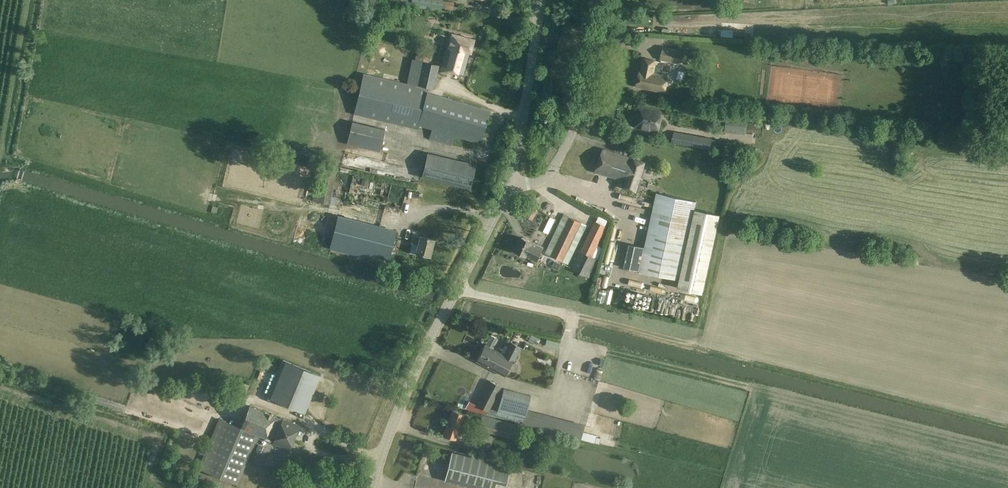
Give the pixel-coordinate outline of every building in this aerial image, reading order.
[(388,2),(410,6),(410,7),(440,11),(440,12),(452,14),(454,1),(444,0),(388,0),(388,2)] [(474,39),(449,32),(440,72),(448,74),(449,71),(463,75),(469,53),(471,53),(474,39)] [(682,51),(664,48),(661,59),(679,63),(682,51)] [(425,56),(414,53),(408,81),(434,87),(438,65),(424,62),(425,56)] [(656,61),(644,59),(641,71),(640,71),(637,86),(664,92),(668,76),(653,73),(656,61)] [(427,89),(363,74),(354,114),(418,130),(420,125),(432,129),(429,138),(451,145),(454,135),(480,143),(489,111),(426,93),(427,89)] [(717,97),(705,96),(704,104),(716,105),(717,97)] [(757,105),(751,99),(745,105),(750,111),(757,105)] [(662,110),(639,106),(635,126),(657,133),(662,110)] [(745,117),(727,114),(725,131),(743,134),(745,117)] [(385,128),(352,121),(347,144),(380,151),(385,128)] [(723,142),(674,132),(672,142),(710,150),(711,145),(722,147),(723,142)] [(646,162),(603,148),(595,172),(626,180),(624,187),(633,190),(636,191),(646,162)] [(469,188),(475,164),(425,151),(419,175),(469,188)] [(335,173),(319,169),(312,201),(328,204),(335,173)] [(697,201),(657,193),(645,246),(628,243),(624,267),(639,270),(680,279),(678,288),(702,293),(720,214),(695,209),(697,201)] [(529,212),(535,215),(538,210),(532,206),(529,212)] [(586,225),(564,215),(546,254),(568,264),(586,225)] [(396,230),(338,216),(330,247),(388,262),(396,230)] [(597,260),(592,258),(597,247),(607,227),(595,221),(580,253),(573,269),(589,277),(597,260)] [(547,224),(543,232),(548,234),(551,227),(547,224)] [(421,237),(412,235),(410,242),(418,245),(416,253),(430,256),(434,239),(421,236),(421,237)] [(543,247),(522,237),(516,250),(537,261),(543,247)] [(606,287),(599,286),(595,299),(602,300),(606,287)] [(558,348),(560,342),(547,339),(545,344),(558,348)] [(520,346),(511,342),(504,355),(485,345),(476,361),(504,375),(511,362),(512,362),(520,346)] [(320,375),(282,360),(267,397),(305,412),(320,375)] [(481,395),(473,409),(492,414),(599,443),(600,437),(596,436),(596,433),(583,430),(584,426),(584,424),(527,410),(531,395),(504,389),(498,410),(489,408),(501,386),(489,380),(484,390),(483,389),(480,395),(481,395)] [(219,419),(198,469),(236,484),(257,434),(266,438),(274,441),(273,443),(290,450),(300,426),(283,419),(275,416),(250,405),(240,427),(219,419)] [(469,416),(452,409),(443,435),(456,440),(460,428),(464,430),(469,416)] [(516,424),(482,415),(479,428),(513,437),(516,424)] [(257,450),(253,462),(258,464),(263,452),(257,450)] [(452,452),(444,480),(476,487),(495,487),(496,481),(506,483),(510,466),(452,452)]
